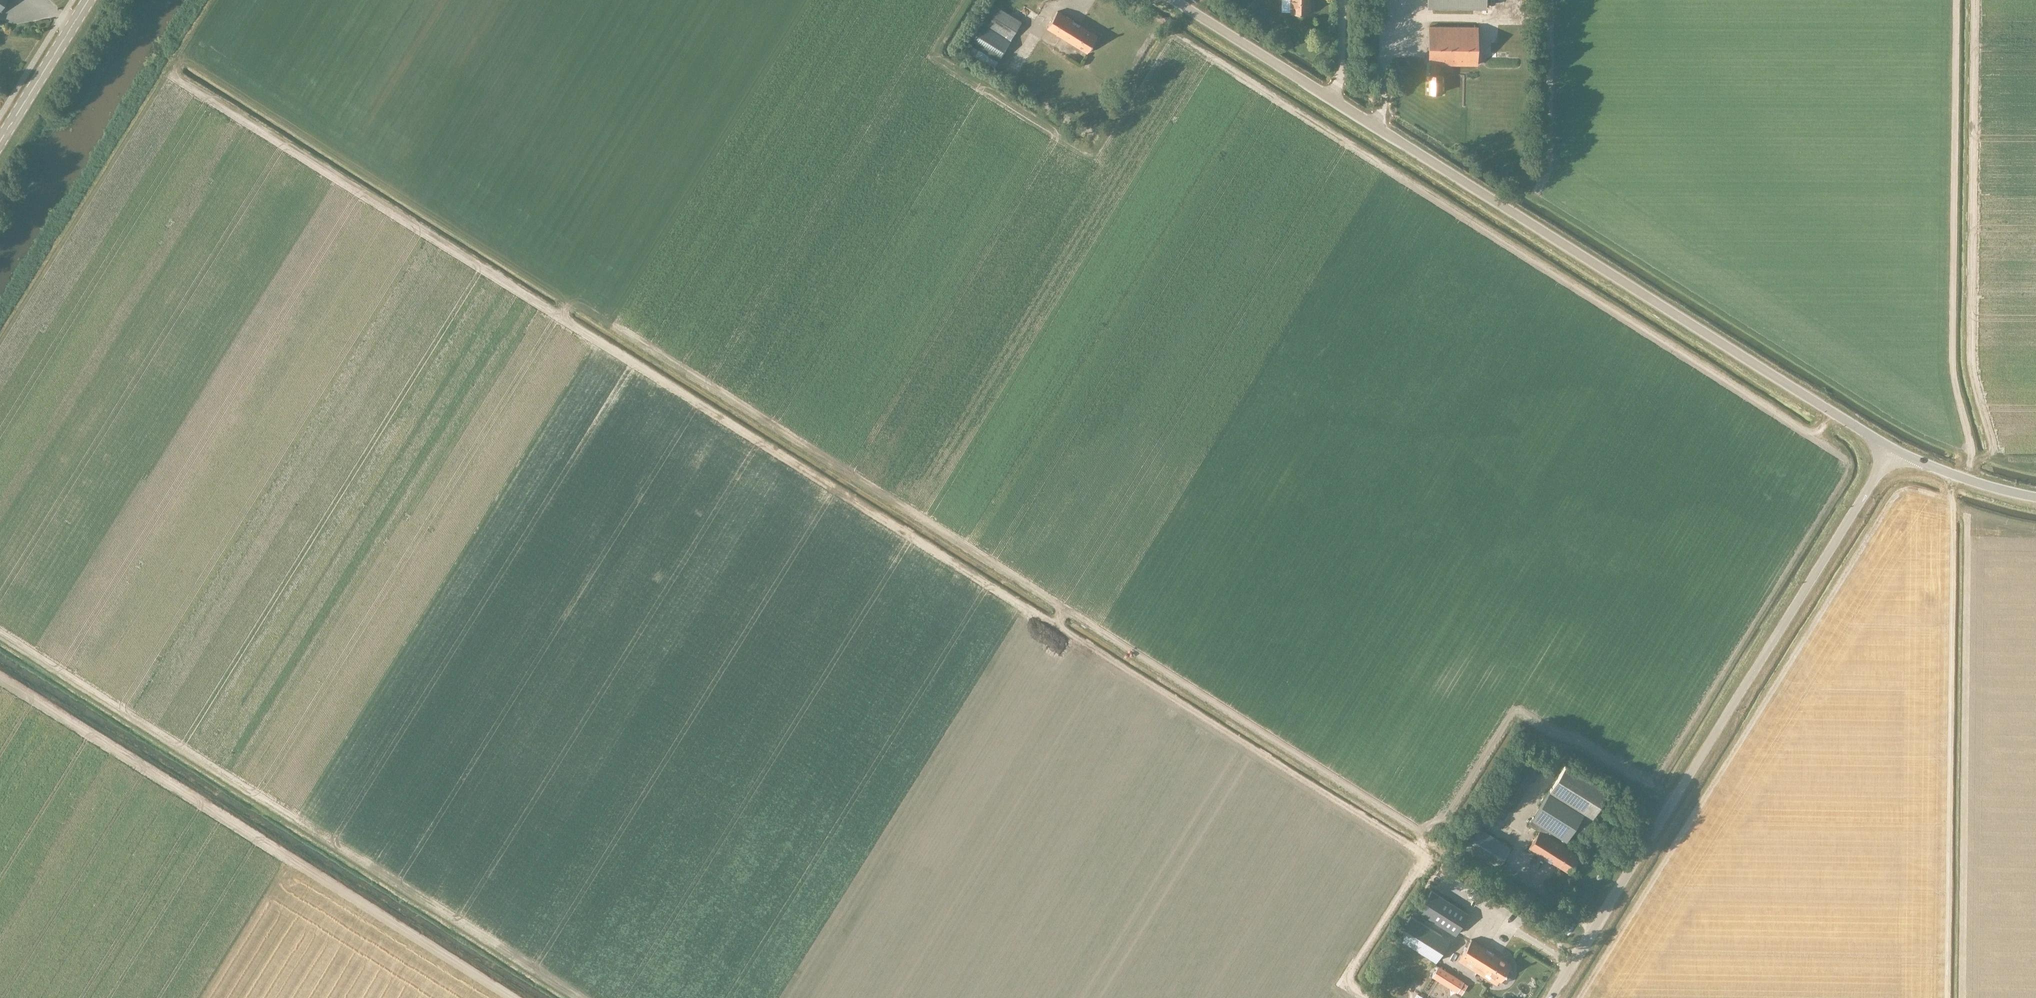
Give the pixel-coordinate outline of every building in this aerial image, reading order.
[(1290,13),(1310,13),(1310,0),(1290,0),(1290,13)] [(982,22),(1009,39),(1020,21),(992,5),(982,22)] [(1056,10),(1046,28),(1086,52),(1096,35),(1079,24),(1072,19),(1072,20),(1056,10)] [(981,23),(964,50),(992,67),(1009,40),(981,23)] [(1476,64),(1477,27),(1428,26),(1428,64),(1430,64),(1430,74),(1428,74),(1428,92),(1441,92),(1441,74),(1439,74),(1439,64),(1476,64)] [(1549,790),(1588,815),(1592,817),(1609,790),(1566,764),(1549,790)] [(1538,830),(1528,847),(1543,857),(1550,862),(1550,861),(1568,872),(1579,855),(1562,845),(1574,826),(1579,829),(1588,815),(1549,790),(1528,824),(1538,830)] [(1496,868),(1510,846),(1474,823),(1460,845),(1496,868)] [(1434,867),(1429,875),(1441,883),(1446,876),(1434,867)] [(1430,887),(1417,909),(1456,933),(1468,911),(1430,887)] [(1435,961),(1449,939),(1410,915),(1396,937),(1435,961)] [(1505,973),(1511,964),(1493,953),(1493,952),(1486,948),(1486,949),(1470,939),(1460,956),(1500,981),(1500,980),(1504,983),(1506,982),(1509,978),(1508,976),(1505,973)] [(1427,973),(1457,992),(1463,981),(1434,963),(1427,973)]
